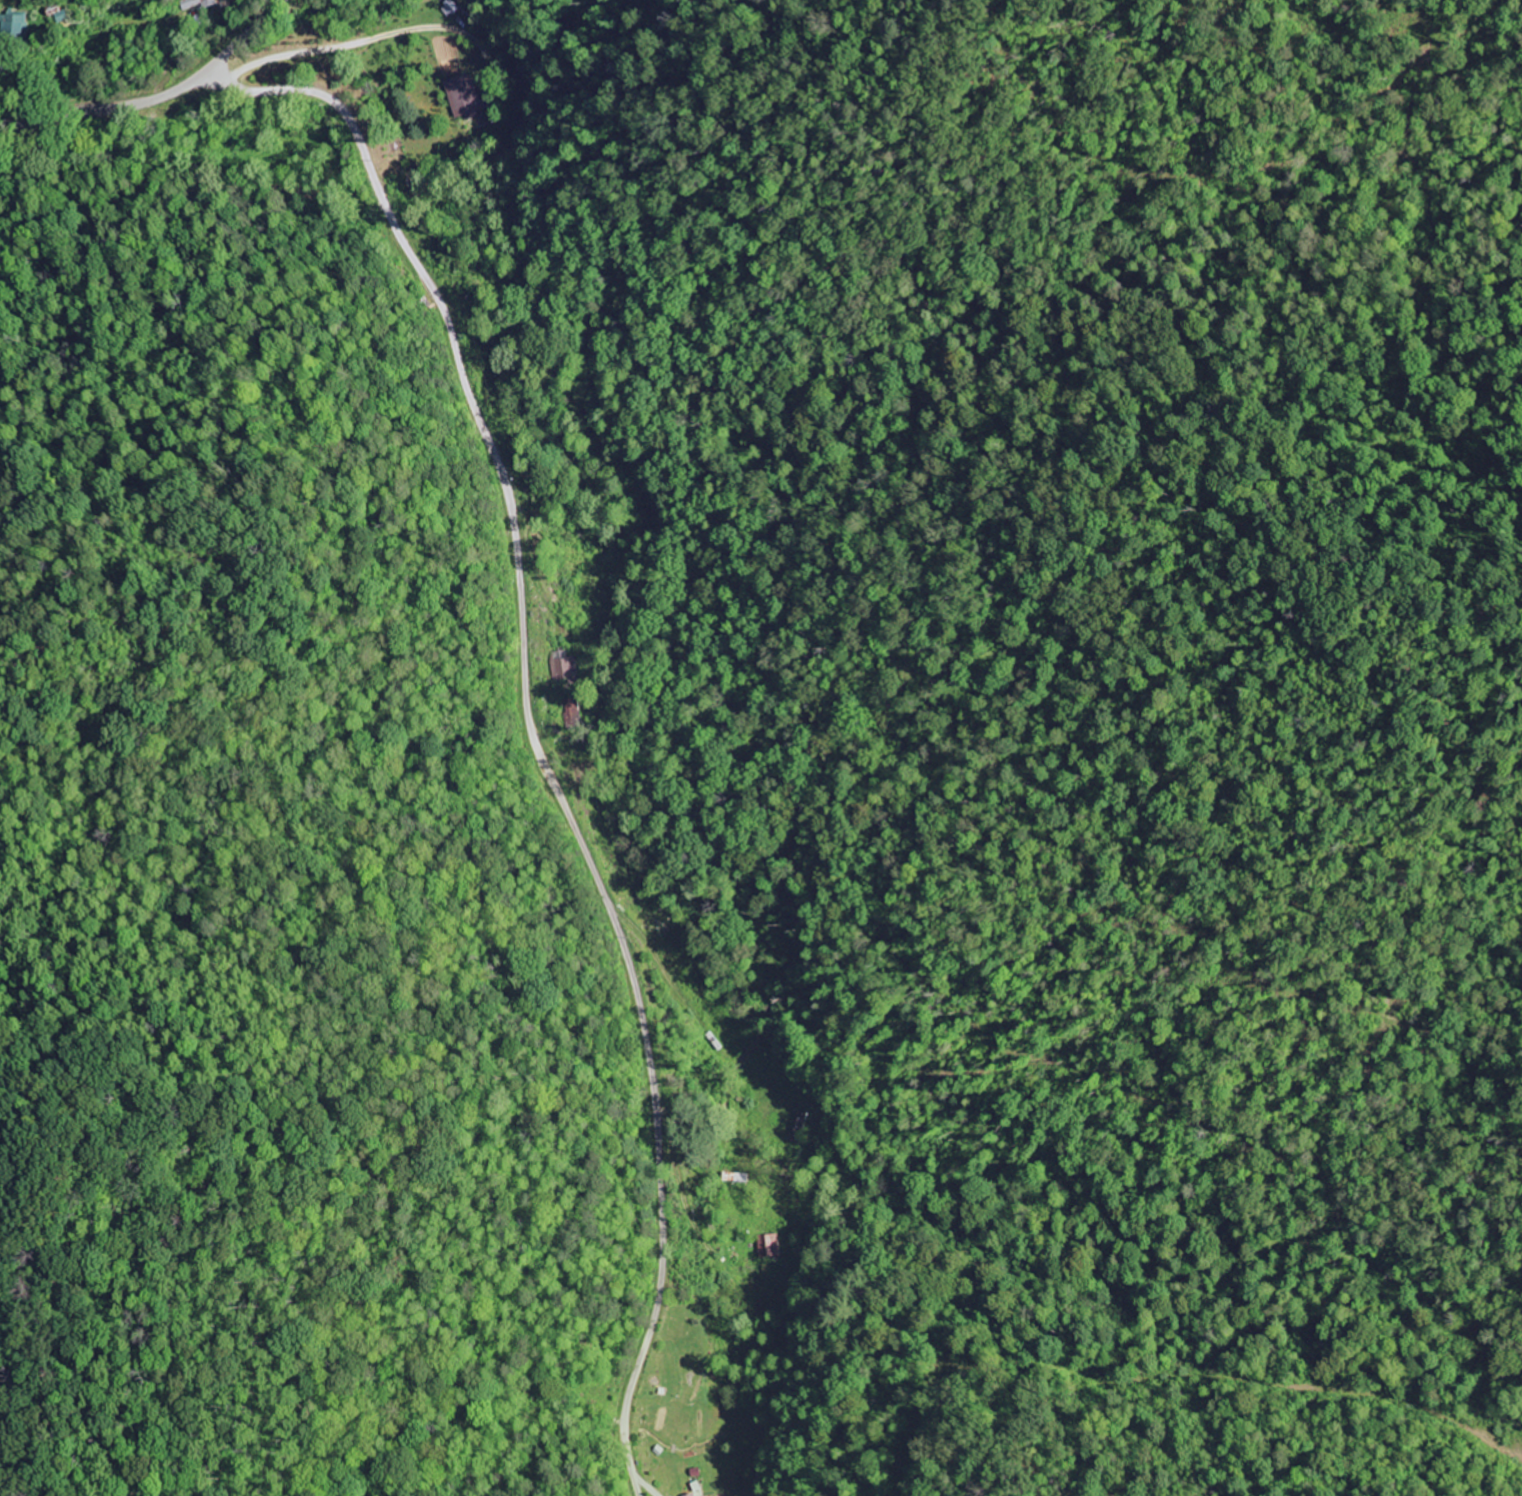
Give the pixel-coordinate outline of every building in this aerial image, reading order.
[(444,82),(456,119),(465,116),(467,120),(486,115),(472,73),(444,82)]
